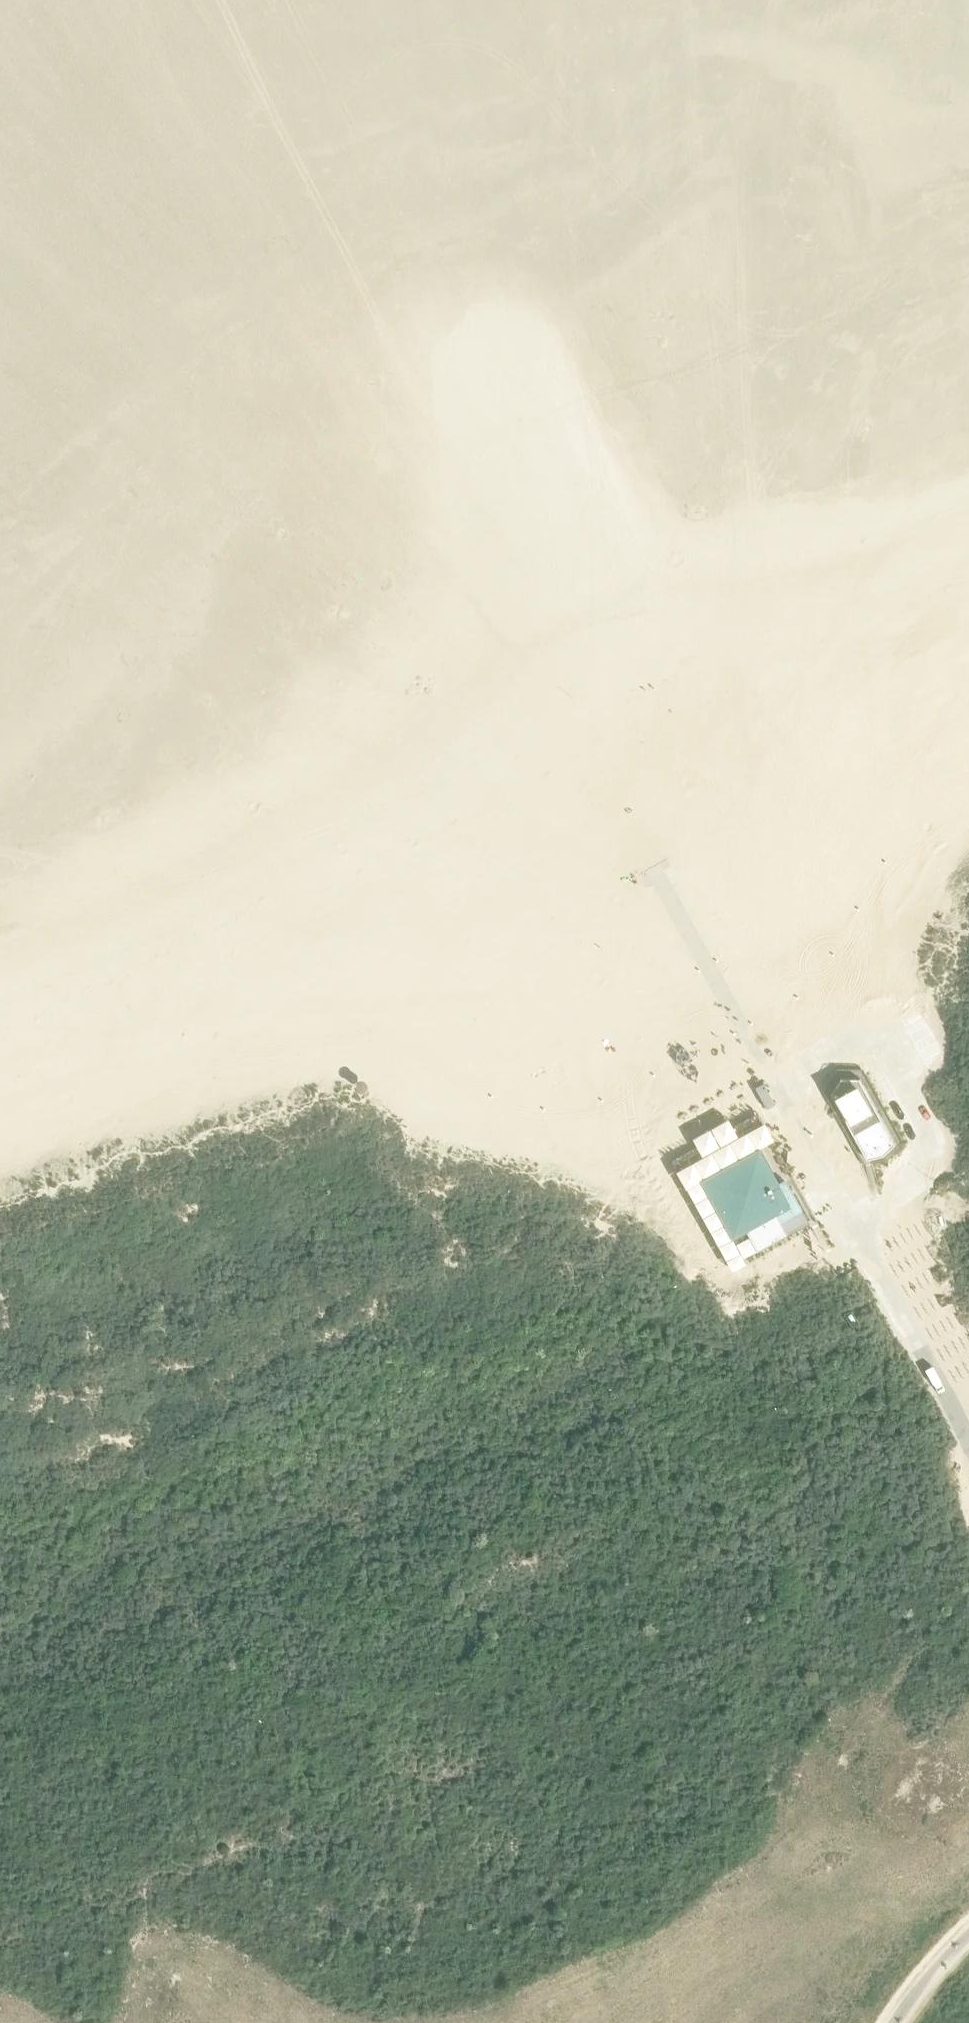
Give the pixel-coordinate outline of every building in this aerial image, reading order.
[(842,1077),(832,1093),(868,1157),(884,1153),(896,1142),(860,1077),(842,1077)] [(759,1148),(702,1179),(732,1233),(746,1226),(757,1246),(807,1218),(802,1209),(784,1177),(777,1180),(759,1148)]
